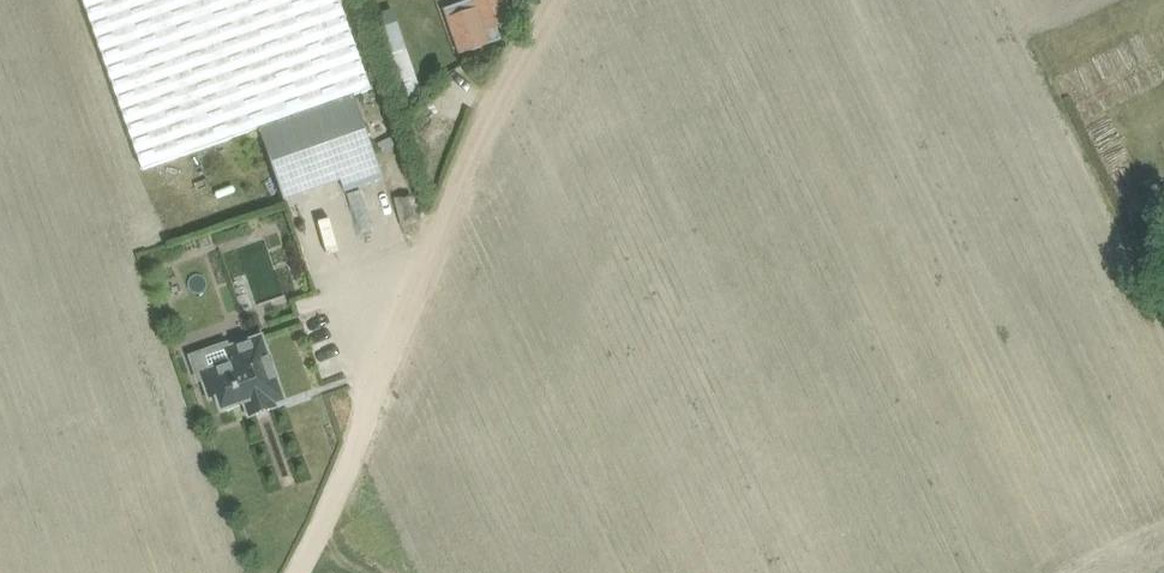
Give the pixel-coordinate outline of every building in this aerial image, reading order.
[(259,130),(354,96),(370,91),(339,0),(83,0),(142,170),(259,130)] [(445,9),(461,53),(502,38),(497,25),(513,19),(506,0),(471,0),(445,9)] [(380,18),(408,99),(425,94),(397,12),(380,18)] [(354,96),(259,130),(284,201),(341,181),(344,192),(383,179),(354,96)] [(408,207),(400,181),(385,185),(393,211),(408,207)] [(252,410),(282,400),(263,344),(250,348),(248,343),(227,350),(231,362),(201,372),(211,399),(217,397),(222,411),(249,401),(252,410)]
